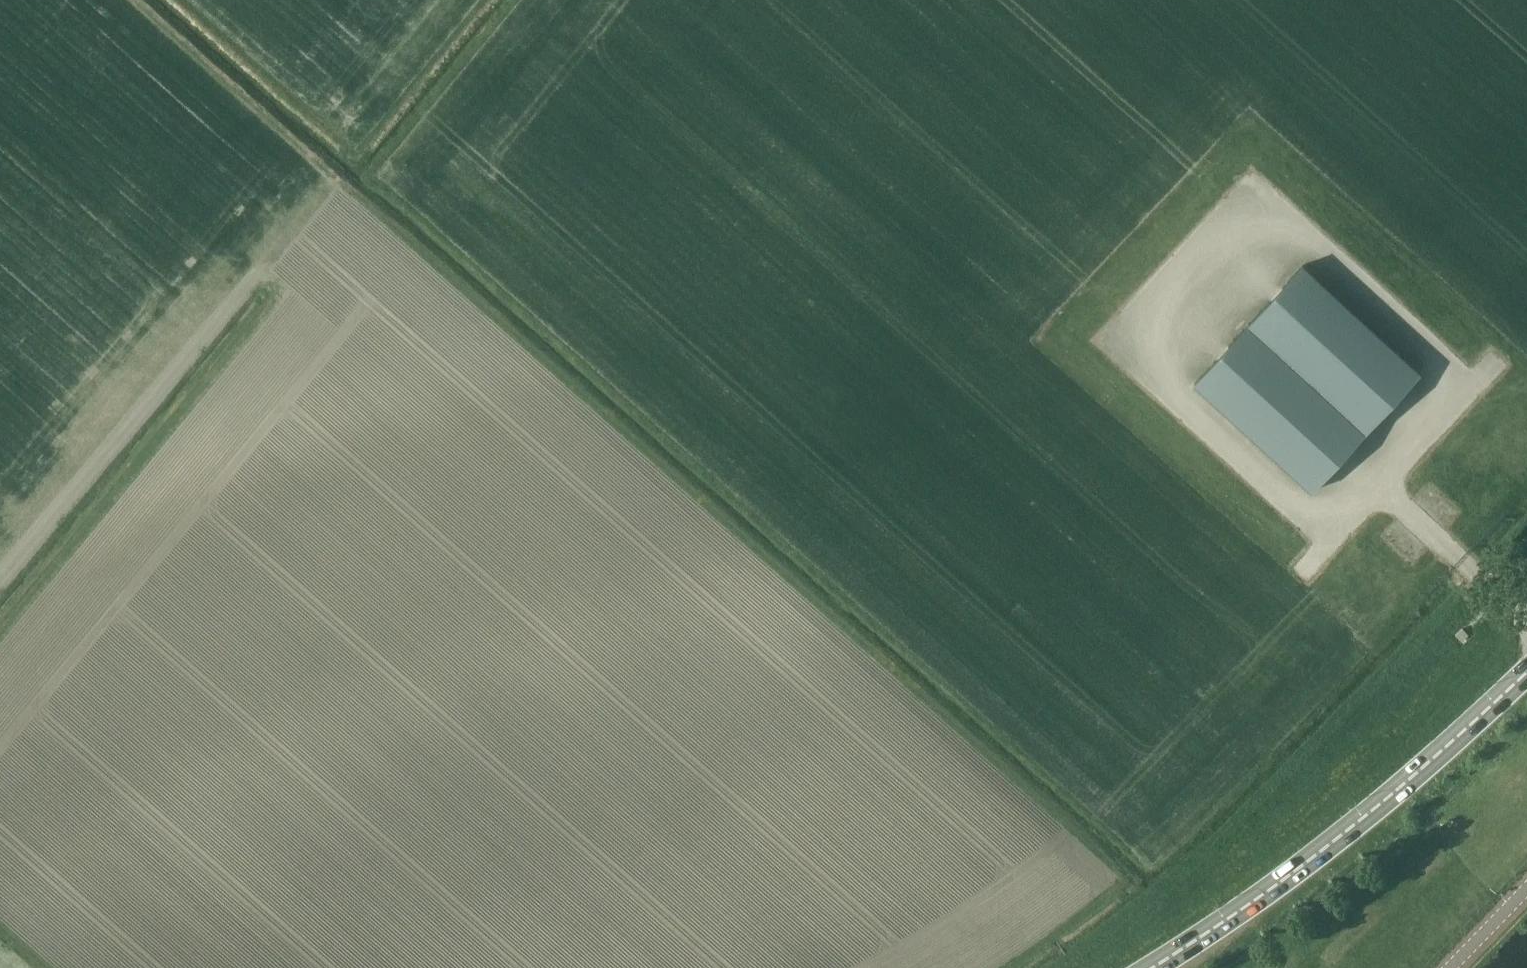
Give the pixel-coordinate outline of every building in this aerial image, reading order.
[(1313,491),(1421,373),(1303,264),(1195,383),(1313,491)]
